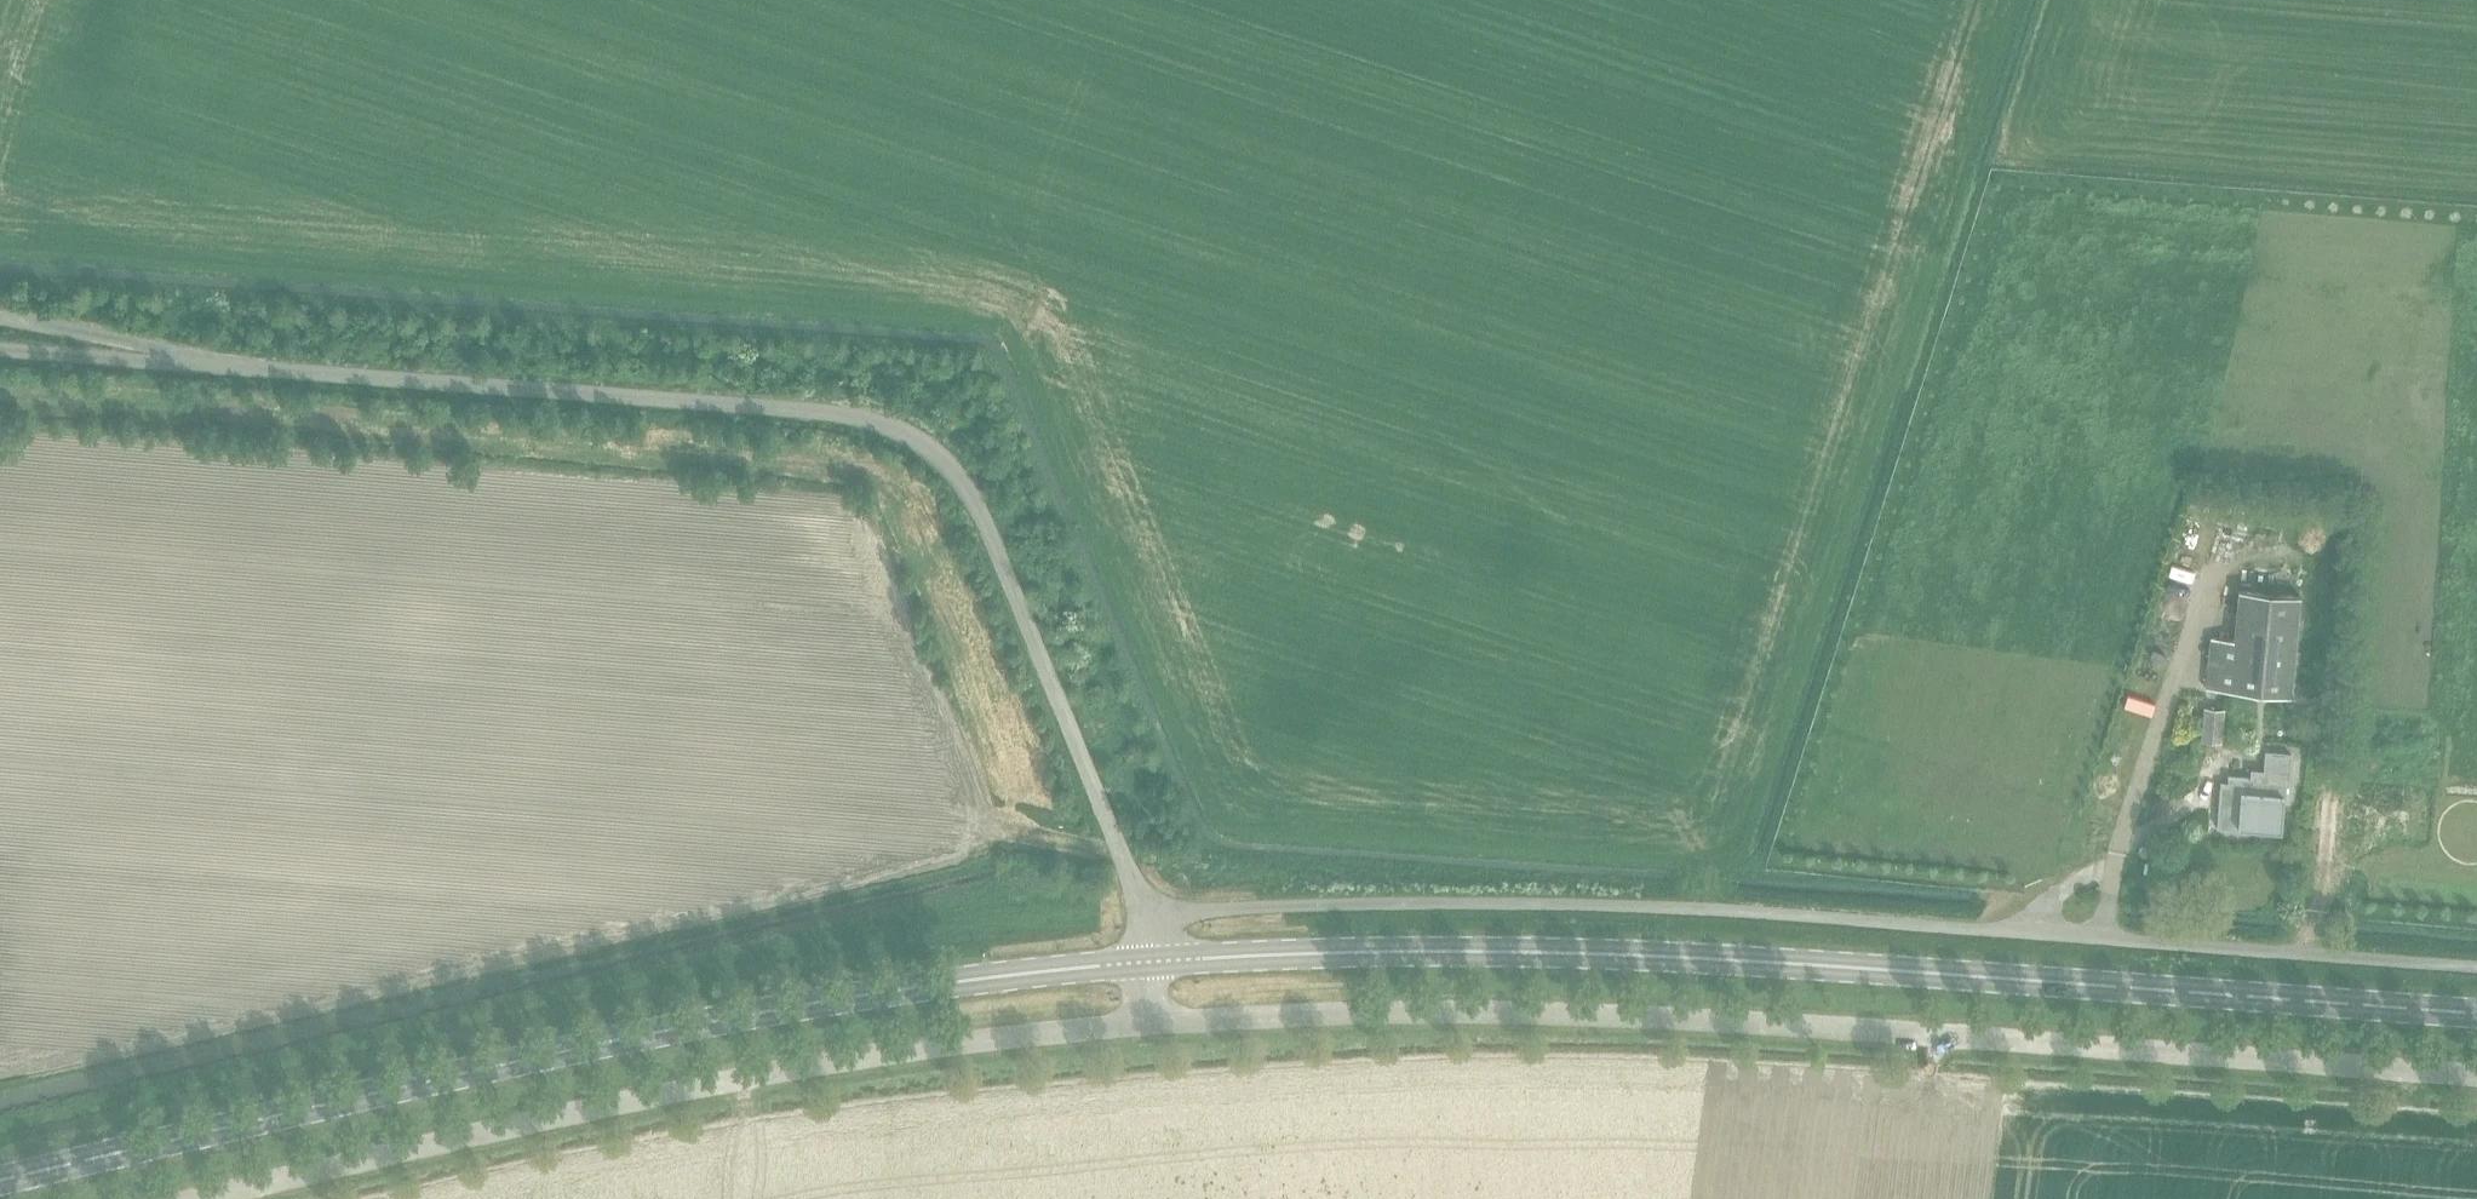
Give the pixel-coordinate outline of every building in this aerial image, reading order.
[(2211,637),(2206,687),(2291,695),(2299,595),(2238,590),(2234,639),(2211,637)] [(2202,739),(2221,741),(2224,710),(2204,708),(2202,739)] [(2280,829),(2284,784),(2288,784),(2290,755),(2265,753),(2264,771),(2267,771),(2266,780),(2228,777),(2228,785),(2221,784),(2217,827),(2263,830),(2263,828),(2280,829)]
